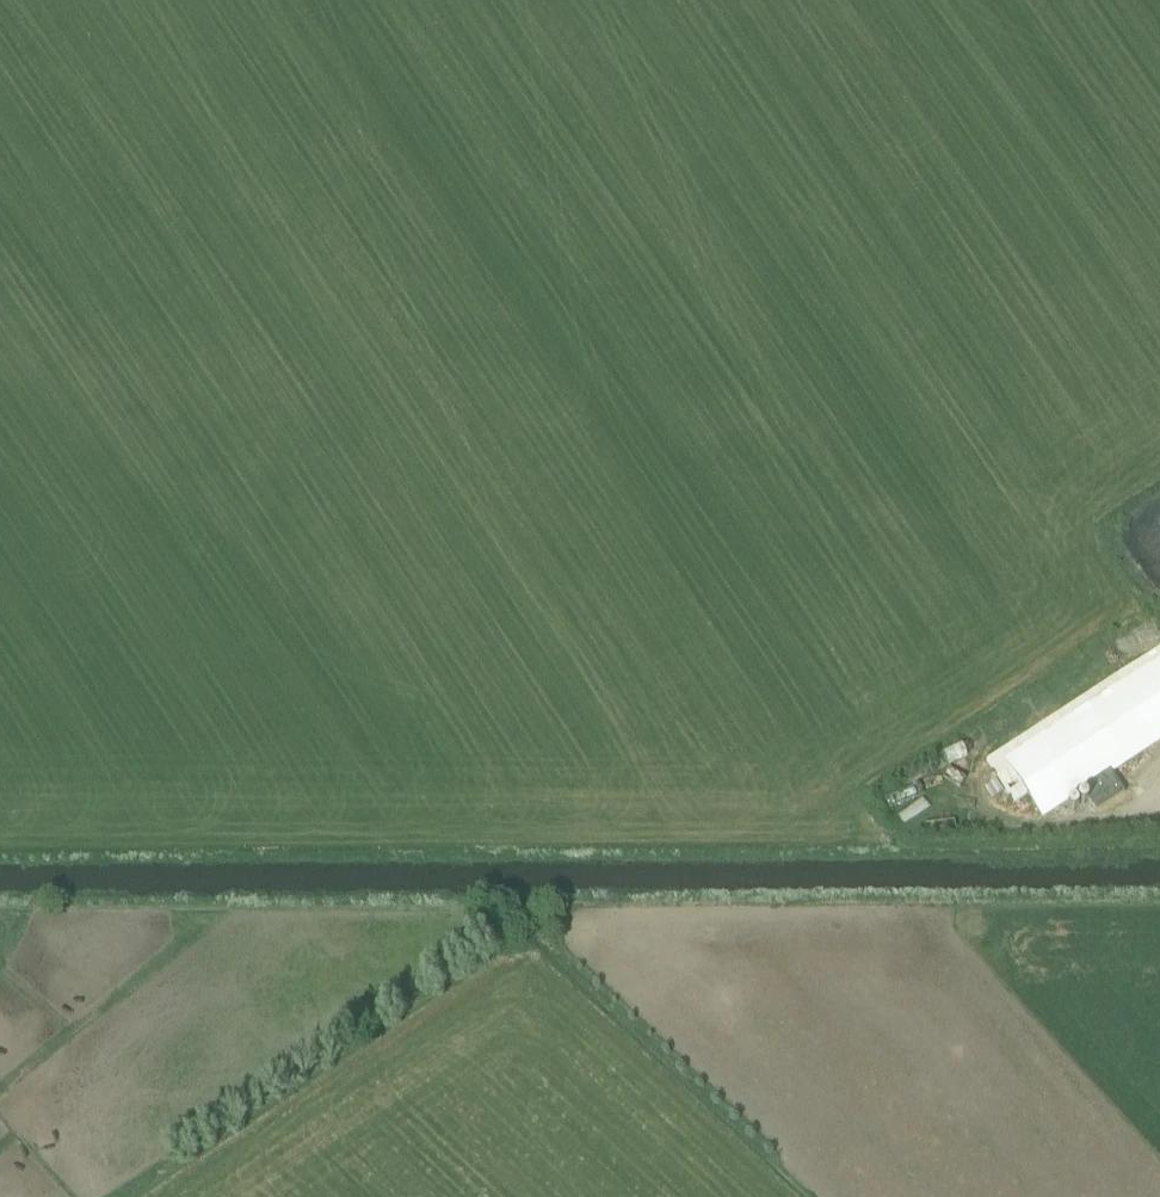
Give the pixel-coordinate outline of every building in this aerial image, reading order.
[(986,761),(1000,782),(1014,803),(1026,795),(1042,818),(1080,793),(1094,814),(1124,794),(1111,774),(1159,742),(1159,647),(986,761)]
